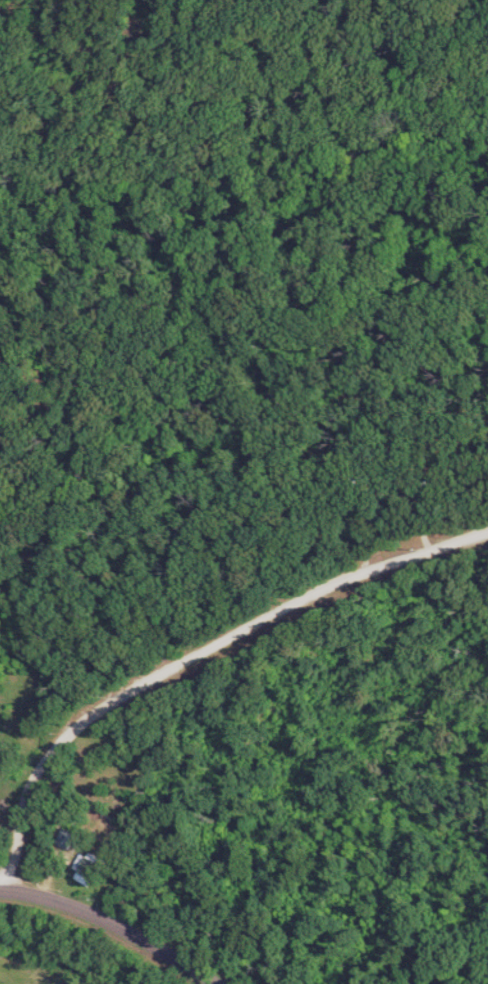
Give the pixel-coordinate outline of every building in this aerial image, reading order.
[(73,849),(79,833),(68,829),(61,845),(73,849)] [(103,875),(102,860),(90,861),(91,876),(103,875)]
